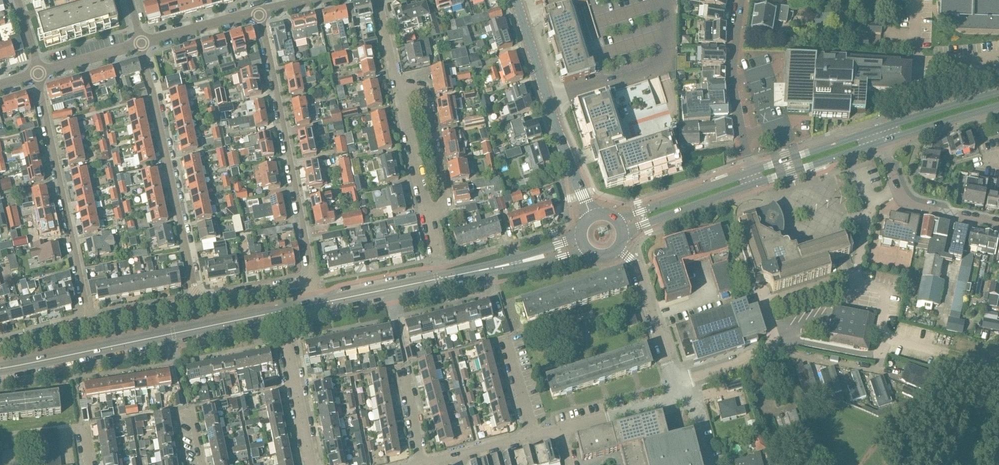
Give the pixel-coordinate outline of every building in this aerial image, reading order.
[(46,48),(119,27),(111,0),(32,0),(46,48)] [(165,1),(170,19),(180,16),(176,0),(167,0),(165,1)] [(180,16),(191,13),(187,0),(176,0),(180,16)] [(191,13),(202,10),(199,0),(187,0),(191,13)] [(202,10),(212,7),(210,0),(199,0),(202,10)] [(448,0),(435,0),(438,12),(451,8),(448,0)] [(451,8),(463,4),(462,0),(448,0),(451,8)] [(536,5),(538,5),(542,3),(546,15),(543,16),(544,20),(545,23),(543,24),(543,26),(544,30),(547,29),(550,39),(547,39),(549,45),(552,44),(557,62),(555,62),(556,68),(559,67),(562,76),(559,77),(561,83),(563,82),(564,82),(564,83),(595,73),(592,64),(590,65),(584,44),(575,16),(574,12),(572,7),(586,2),(587,2),(587,0),(534,0),(536,5)] [(940,2),(938,2),(938,5),(937,10),(953,10),(953,25),(998,26),(998,0),(940,0),(940,2)] [(165,1),(154,3),(160,22),(160,21),(162,21),(170,19),(165,1)] [(406,7),(394,11),(398,27),(399,27),(401,33),(413,29),(429,25),(432,37),(440,35),(436,21),(437,21),(433,6),(427,8),(426,5),(425,1),(406,7)] [(154,3),(144,6),(149,25),(160,22),(154,3)] [(372,18),(369,3),(353,7),(354,10),(350,11),(354,26),(360,25),(359,21),(372,18)] [(503,17),(500,7),(487,11),(490,21),(503,17)] [(788,9),(775,7),(775,11),(755,8),(751,29),(772,33),(774,21),(786,23),(788,9)] [(704,8),(702,19),(725,22),(726,14),(724,14),(725,10),(704,8)] [(346,9),(334,11),(340,40),(341,39),(346,38),(342,22),(348,20),(346,9)] [(335,41),(340,40),(334,11),(322,14),(325,26),(331,24),(335,41)] [(314,16),(303,18),(307,39),(308,42),(308,44),(314,43),(313,41),(310,29),(317,27),(314,16)] [(479,16),(471,18),(473,25),(481,23),(479,16)] [(470,17),(463,19),(466,27),(473,25),(470,17)] [(294,42),(307,39),(303,18),(291,21),(293,32),(292,32),(294,42)] [(504,20),(489,25),(493,38),(508,33),(504,20)] [(286,35),(283,22),(269,26),(272,38),(273,38),(276,54),(284,52),(285,56),(294,54),(292,41),(287,42),(285,35),(286,35)] [(726,25),(704,24),(704,35),(704,45),(725,45),(725,35),(725,31),(726,25)] [(882,26),(868,25),(867,33),(881,34),(882,31),(882,26)] [(445,26),(439,28),(441,34),(447,32),(445,26)] [(253,30),(242,33),(245,45),(256,41),(253,30)] [(461,31),(447,34),(449,43),(463,41),(461,31)] [(233,48),(245,45),(242,33),(230,36),(233,48)] [(508,33),(493,38),(497,51),(512,46),(508,33)] [(414,34),(405,37),(407,44),(412,42),(416,41),(414,35),(414,34)] [(469,34),(462,35),(466,47),(473,45),(469,34)] [(9,38),(11,44),(14,53),(24,50),(19,35),(9,38)] [(474,38),(476,44),(486,40),(485,35),(474,38)] [(224,37),(212,41),(217,58),(229,55),(227,49),(224,37)] [(377,38),(376,38),(367,40),(364,41),(365,47),(378,44),(377,38)] [(868,40),(854,39),(854,48),(868,48),(868,40)] [(432,56),(428,40),(417,43),(418,47),(406,50),(409,64),(416,62),(417,65),(429,62),(428,57),(432,56)] [(476,44),(471,46),(472,50),(477,48),(478,49),(488,47),(486,40),(476,44)] [(212,41),(201,44),(204,56),(206,64),(218,61),(217,58),(212,41)] [(11,43),(1,46),(6,61),(16,58),(11,43)] [(195,45),(183,48),(190,72),(195,71),(192,59),(198,57),(195,45)] [(184,74),(190,72),(183,48),(172,52),(176,65),(181,64),(184,74)] [(318,49),(311,51),(313,59),(320,57),(318,49)] [(725,64),(725,49),(701,49),(701,64),(725,64)] [(360,60),(361,65),(373,62),(370,50),(353,54),(354,61),(360,60)] [(464,50),(451,52),(453,61),(458,60),(467,59),(467,58),(464,50)] [(349,62),(346,51),(337,53),(331,55),(334,67),(349,64),(348,62),(349,62)] [(499,60),(503,72),(519,67),(515,55),(499,60)] [(784,78),(784,83),(791,83),(790,91),(789,91),(788,91),(787,92),(787,93),(786,94),(786,95),(787,96),(787,97),(788,97),(788,98),(789,98),(790,98),(789,107),(787,107),(787,112),(809,113),(809,112),(812,112),(811,116),(812,117),(849,119),(850,111),(864,112),(865,99),(865,98),(865,91),(909,94),(910,84),(911,66),(900,66),(900,63),(834,58),(830,58),(830,60),(824,60),(824,58),(822,57),(786,55),(785,63),(784,78)] [(260,58),(249,60),(251,67),(251,68),(262,66),(260,58)] [(685,58),(677,58),(677,72),(680,71),(690,71),(690,64),(685,64),(685,58)] [(141,74),(137,61),(120,66),(123,77),(121,77),(125,90),(131,88),(128,77),(141,74)] [(375,75),(373,62),(361,65),(363,72),(357,73),(358,79),(375,75)] [(482,67),(480,62),(470,65),(472,71),(482,67)] [(234,63),(220,67),(222,75),(236,71),(234,63)] [(288,82),(301,80),(299,67),(286,70),(288,82)] [(431,70),(433,82),(450,79),(448,67),(443,68),(431,70)] [(523,80),(519,67),(503,72),(507,85),(523,80)] [(112,68),(101,72),(105,86),(106,89),(108,95),(113,93),(112,88),(118,86),(116,80),(112,68)] [(496,68),(488,70),(490,76),(498,74),(496,68)] [(703,70),(702,70),(702,74),(703,81),(706,81),(707,85),(715,84),(715,80),(724,80),(725,80),(725,69),(717,69),(703,70)] [(212,70),(206,72),(207,78),(214,76),(212,70)] [(237,75),(240,87),(259,83),(257,71),(237,75)] [(685,82),(685,71),(677,72),(678,77),(679,77),(680,82),(685,82)] [(105,86),(101,72),(89,75),(93,87),(100,85),(101,87),(105,86)] [(469,72),(463,73),(464,80),(471,79),(470,79),(474,79),(473,75),(470,76),(469,72)] [(490,76),(487,77),(489,83),(499,80),(498,74),(490,76)] [(315,77),(313,77),(307,79),(301,80),(288,82),(290,95),(304,93),(302,86),(316,83),(315,77)] [(352,83),(351,77),(339,80),(341,86),(352,83)] [(80,78),(69,81),(73,96),(75,101),(81,99),(82,101),(92,97),(88,84),(83,86),(80,78)] [(452,91),(450,79),(433,82),(435,95),(447,93),(447,92),(452,91)] [(75,101),(73,96),(69,81),(58,84),(62,99),(64,104),(75,101)] [(259,83),(240,87),(238,87),(239,92),(244,91),(245,98),(262,94),(259,83)] [(364,98),(380,95),(377,83),(362,86),(364,98)] [(701,85),(696,85),(696,93),(697,97),(726,94),(725,83),(715,84),(707,85),(701,85)] [(51,102),(62,99),(58,84),(46,88),(51,102)] [(501,84),(490,88),(492,94),(503,91),(501,84)] [(511,92),(514,103),(529,99),(525,88),(511,92)] [(147,96),(145,89),(135,92),(137,99),(147,96)] [(169,93),(171,102),(187,98),(185,90),(169,93)] [(227,104),(225,90),(215,92),(217,106),(227,104)] [(474,91),(464,93),(465,101),(475,99),(475,98),(474,92),(474,91)] [(127,102),(124,92),(116,94),(119,104),(127,102)] [(14,97),(19,113),(26,111),(27,113),(31,111),(30,106),(32,105),(30,99),(27,100),(25,94),(14,97)] [(605,94),(576,103),(590,147),(594,146),(599,160),(598,160),(603,176),(607,174),(611,186),(610,186),(610,188),(623,184),(679,166),(681,165),(679,159),(677,152),(675,146),(672,137),(614,155),(612,149),(621,146),(605,94)] [(686,98),(683,99),(683,124),(709,121),(709,118),(728,116),(725,95),(726,95),(726,94),(697,97),(686,98)] [(382,106),(380,95),(364,98),(359,99),(352,101),(353,105),(359,103),(361,111),(382,106)] [(13,115),(19,113),(14,97),(3,101),(5,107),(2,108),(4,114),(7,113),(9,118),(13,117),(13,115)] [(189,109),(187,98),(171,102),(173,112),(189,109)] [(492,110),(489,99),(480,102),(483,113),(490,111),(492,110)] [(529,99),(514,103),(518,115),(533,110),(529,99)] [(436,102),(439,115),(456,112),(454,100),(449,101),(449,100),(436,102)] [(292,103),(294,115),(307,112),(321,110),(320,105),(309,107),(308,102),(305,102),(305,101),(292,103)] [(252,104),(254,116),(266,114),(263,102),(252,104)] [(143,103),(127,106),(129,116),(145,113),(143,103)] [(232,104),(218,107),(219,115),(233,112),(232,104)] [(331,118),(322,120),(323,125),(342,122),(342,119),(340,112),(340,111),(339,111),(338,106),(329,108),(331,118)] [(173,112),(175,122),(191,119),(189,109),(173,112)] [(350,110),(340,112),(342,119),(343,119),(352,117),(350,111),(350,110)] [(308,117),(307,112),(294,115),(296,127),(310,124),(309,122),(311,122),(310,117),(308,117)] [(458,123),(456,112),(439,115),(441,127),(453,125),(453,124),(458,123)] [(129,116),(131,126),(147,123),(145,113),(129,116)] [(217,120),(216,114),(209,115),(210,121),(211,126),(217,124),(216,120),(217,120)] [(248,118),(242,119),(228,121),(230,128),(249,125),(250,129),(268,126),(266,114),(254,116),(248,118)] [(373,129),(386,126),(384,114),(371,117),(359,120),(360,125),(367,123),(367,124),(372,122),(373,129)] [(512,115),(502,118),(503,124),(514,120),(512,115)] [(483,116),(464,120),(465,127),(475,125),(478,125),(484,124),(483,116)] [(493,126),(490,116),(485,117),(488,128),(493,126)] [(25,119),(21,120),(23,127),(24,132),(31,130),(34,129),(33,123),(31,124),(27,125),(25,119)] [(193,129),(191,119),(175,122),(177,132),(193,129)] [(524,127),(522,121),(510,125),(515,140),(526,137),(527,141),(541,137),(536,123),(524,127)] [(733,140),(731,121),(699,125),(699,123),(678,124),(679,144),(700,144),(699,134),(716,132),(717,141),(733,140)] [(61,125),(63,134),(78,131),(77,122),(61,125)] [(342,122),(334,124),(336,132),(344,131),(342,122)] [(147,123),(131,126),(133,136),(149,133),(147,123)] [(389,137),(386,126),(373,129),(361,131),(362,137),(367,136),(368,142),(376,140),(389,137)] [(177,132),(180,142),(195,139),(193,129),(177,132)] [(63,134),(65,145),(81,142),(78,131),(63,134)] [(298,135),(300,146),(314,143),(329,140),(329,136),(313,139),(312,132),(298,135)] [(442,135),(444,147),(467,143),(462,134),(460,134),(460,132),(442,135)] [(149,133),(133,136),(135,146),(151,143),(149,133)] [(919,178),(919,182),(922,182),(923,178),(935,181),(941,153),(948,151),(949,157),(974,150),(971,139),(974,138),(973,133),(932,145),(930,154),(924,153),(919,178)] [(20,137),(22,149),(37,146),(34,134),(20,137)] [(222,147),(220,134),(213,136),(216,149),(222,147)] [(250,143),(243,145),(244,150),(248,150),(272,145),(269,134),(249,138),(250,143)] [(389,137),(376,140),(368,142),(371,153),(392,149),(389,137)] [(348,153),(345,138),(335,140),(338,154),(348,153)] [(353,138),(346,140),(347,146),(354,145),(353,138)] [(197,150),(195,139),(180,142),(182,153),(197,150)] [(65,145),(67,154),(83,151),(81,142),(65,145)] [(493,155),(490,142),(482,144),(485,157),(493,155)] [(151,143),(135,146),(138,156),(153,153),(151,143)] [(316,155),(314,143),(300,146),(303,158),(316,155)] [(467,143),(444,147),(447,160),(464,157),(464,154),(465,154),(467,143)] [(272,145),(248,150),(249,155),(255,154),(257,161),(263,159),(274,157),(272,145)] [(22,149),(17,150),(11,151),(12,157),(23,155),(25,160),(39,157),(37,146),(22,149)] [(100,150),(97,150),(98,154),(108,152),(107,148),(107,146),(100,147),(100,150)] [(549,164),(544,147),(530,151),(531,154),(528,155),(531,163),(527,164),(529,170),(533,169),(534,174),(523,178),(525,184),(536,180),(537,182),(547,179),(542,166),(549,164)] [(520,148),(505,153),(508,160),(522,156),(520,148)] [(85,162),(83,151),(67,154),(69,166),(85,162)] [(155,163),(153,153),(138,156),(140,166),(155,163)] [(504,155),(496,158),(498,163),(506,161),(504,155)] [(492,156),(486,157),(487,167),(494,166),(492,156)] [(26,166),(22,167),(23,173),(41,169),(39,157),(25,160),(26,166)] [(183,161),(185,170),(201,167),(199,157),(183,161)] [(371,174),(396,169),(393,157),(374,161),(372,164),(373,167),(367,168),(369,174),(371,174)] [(349,159),(339,161),(341,171),(351,169),(349,159)] [(359,161),(351,163),(354,177),(362,175),(359,161)] [(304,166),(306,178),(320,175),(318,163),(304,166)] [(469,179),(466,164),(448,167),(451,182),(469,179)] [(260,174),(255,175),(256,181),(278,177),(275,165),(259,168),(260,174)] [(494,166),(487,167),(489,174),(496,173),(494,166)] [(203,176),(201,167),(185,170),(188,180),(203,176)] [(240,180),(238,168),(231,169),(233,181),(240,180)] [(23,173),(22,173),(24,179),(28,178),(30,184),(31,183),(44,181),(41,169),(23,173)] [(351,169),(341,171),(343,180),(352,178),(351,169)] [(398,180),(396,169),(371,174),(369,175),(370,180),(377,178),(379,184),(398,180)] [(71,173),(73,183),(89,179),(87,170),(71,173)] [(157,171),(141,174),(143,184),(159,181),(157,171)] [(325,174),(320,175),(306,178),(309,189),(327,186),(325,174)] [(123,175),(117,176),(118,184),(125,182),(124,179),(123,175)] [(188,180),(190,190),(205,187),(203,176),(188,180)] [(363,176),(353,178),(355,186),(365,184),(363,176)] [(278,177),(256,181),(257,187),(262,186),(263,192),(280,189),(278,177)] [(73,183),(75,192),(91,189),(89,179),(73,183)] [(492,180),(492,179),(472,182),(473,186),(452,190),(455,204),(470,201),(469,193),(474,192),(474,191),(494,187),(493,185),(492,180)] [(10,189),(8,180),(1,182),(3,191),(10,189)] [(143,184),(146,194),(161,190),(159,181),(143,184)] [(965,190),(962,203),(973,205),(977,182),(966,181),(965,190)] [(977,182),(973,205),(983,207),(985,193),(980,193),(982,183),(977,182)] [(356,193),(355,184),(341,187),(342,195),(356,193)] [(207,197),(205,187),(190,190),(192,200),(207,197)] [(32,191),(34,203),(48,200),(46,188),(32,191)] [(376,200),(377,205),(403,200),(400,188),(381,192),(383,199),(376,200)] [(93,198),(91,189),(75,192),(77,201),(93,198)] [(246,190),(235,192),(237,201),(248,199),(246,190)] [(540,195),(538,190),(530,192),(532,198),(540,195)] [(161,191),(146,194),(148,204),(163,201),(161,191)] [(513,204),(519,202),(516,193),(511,195),(513,204)] [(996,210),(998,195),(998,194),(997,193),(997,195),(988,194),(986,208),(996,210)] [(331,195),(311,199),(313,212),(327,210),(325,202),(332,201),(331,195)] [(192,200),(194,210),(210,207),(207,197),(192,200)] [(271,205),(252,209),(253,214),(284,208),(282,197),(270,199),(271,205)] [(95,210),(93,198),(77,201),(80,213),(95,210)] [(505,208),(502,198),(497,200),(500,210),(505,208)] [(499,210),(495,199),(488,202),(491,213),(499,210)] [(34,203),(37,214),(51,212),(48,200),(34,203)] [(405,211),(403,200),(377,205),(379,211),(385,209),(391,208),(392,214),(405,211)] [(163,201),(148,204),(150,214),(166,211),(163,201)] [(550,204),(535,209),(540,223),(554,218),(550,204)] [(477,212),(475,205),(465,207),(466,214),(477,212)] [(738,231),(738,232),(738,233),(738,234),(739,235),(739,236),(740,236),(740,237),(741,236),(746,252),(742,253),(748,271),(752,270),(754,278),(756,283),(762,281),(771,286),(773,292),(780,289),(829,274),(831,273),(829,267),(827,267),(826,263),(848,256),(849,255),(850,255),(848,251),(852,249),(849,242),(846,243),(844,237),(843,238),(797,252),(796,248),(792,249),(781,243),(782,240),(783,237),(783,234),(784,231),(784,227),(783,225),(783,222),(783,221),(782,219),(781,217),(781,216),(780,214),(779,212),(778,211),(777,210),(777,209),(776,208),(776,207),(775,207),(774,206),(773,205),(769,209),(768,209),(751,215),(752,217),(742,220),(743,224),(738,226),(738,228),(739,229),(738,229),(738,230),(738,231)] [(212,218),(210,207),(194,210),(196,221),(212,218)] [(284,208),(253,214),(254,221),(265,219),(274,217),(275,222),(286,220),(284,208)] [(535,209),(522,213),(527,227),(540,223),(535,209)] [(97,219),(95,210),(80,213),(82,223),(97,219)] [(327,210),(313,212),(316,225),(335,222),(333,215),(328,216),(327,210)] [(16,219),(14,211),(7,212),(9,220),(14,219),(16,219)] [(166,211),(150,214),(152,224),(168,221),(166,211)] [(53,223),(51,212),(37,214),(39,226),(53,223)] [(465,218),(462,212),(452,213),(453,220),(465,218)] [(363,224),(360,213),(342,216),(344,228),(363,224)] [(512,232),(527,227),(522,213),(508,217),(512,232)] [(882,241),(881,243),(908,248),(913,249),(914,245),(915,239),(919,219),(905,216),(905,218),(904,218),(896,216),(895,219),(889,218),(888,224),(885,223),(883,234),(882,241)] [(406,218),(394,221),(395,225),(395,227),(408,224),(417,222),(416,217),(406,218)] [(477,226),(468,229),(473,244),(487,239),(482,224),(479,217),(475,218),(477,226)] [(100,230),(97,219),(82,223),(84,233),(100,230)] [(915,239),(914,245),(928,248),(933,220),(923,219),(922,224),(921,231),(920,240),(915,239)] [(496,220),(482,224),(487,239),(501,235),(496,220)] [(928,248),(926,258),(942,261),(948,225),(949,223),(933,220),(928,248)] [(135,228),(134,222),(127,224),(128,228),(126,228),(127,234),(136,232),(135,228)] [(56,235),(53,223),(39,226),(42,238),(56,235)] [(212,224),(198,227),(201,242),(202,242),(215,239),(220,238),(217,223),(212,224)] [(654,254),(654,255),(654,256),(654,257),(655,258),(656,258),(657,258),(657,259),(657,260),(657,262),(658,263),(655,265),(667,303),(690,295),(691,295),(683,272),(683,270),(682,267),(685,266),(686,266),(708,259),(711,270),(712,269),(719,293),(731,289),(726,273),(727,271),(728,264),(729,258),(732,241),(729,230),(728,226),(720,229),(664,247),(665,250),(663,251),(661,252),(660,252),(659,251),(658,251),(657,251),(656,251),(655,252),(654,252),(654,253),(654,254)] [(961,260),(963,252),(965,241),(968,229),(955,226),(948,257),(961,260)] [(175,246),(171,228),(147,233),(148,241),(157,239),(159,249),(175,246)] [(458,249),(473,244),(468,229),(454,233),(458,249)] [(965,241),(963,252),(967,253),(968,248),(976,250),(978,241),(977,241),(979,231),(971,230),(969,242),(965,241)] [(116,235),(115,231),(99,235),(100,240),(86,243),(89,258),(96,256),(96,257),(98,256),(111,253),(110,247),(115,246),(114,237),(113,238),(112,236),(116,235)] [(986,243),(988,233),(979,231),(977,241),(978,241),(976,250),(981,251),(980,254),(985,255),(987,243),(986,243)] [(236,240),(235,233),(223,235),(224,242),(236,240)] [(415,233),(397,237),(398,242),(401,256),(407,255),(407,256),(413,255),(413,253),(412,246),(418,245),(415,233)] [(998,236),(988,233),(986,243),(987,243),(985,255),(994,257),(998,236)] [(323,242),(335,239),(334,234),(322,236),(323,242)] [(27,238),(12,241),(12,242),(14,248),(28,245),(27,238)] [(360,240),(362,249),(365,263),(377,261),(374,247),(368,248),(366,239),(360,240)] [(385,240),(373,242),(374,246),(377,261),(389,258),(386,244),(385,240)] [(2,244),(0,245),(0,252),(14,248),(12,242),(2,244)] [(45,248),(44,242),(31,244),(32,251),(31,251),(33,259),(39,257),(40,264),(53,261),(53,262),(56,261),(55,260),(61,259),(58,245),(45,248)] [(213,244),(214,250),(226,248),(225,242),(213,244)] [(259,272),(255,247),(254,242),(248,243),(251,259),(244,261),(247,275),(259,272)] [(386,244),(389,258),(401,256),(398,242),(386,244)] [(293,252),(280,254),(283,268),(295,266),(294,260),(300,259),(297,243),(291,244),(293,252)] [(260,246),(255,247),(259,272),(271,270),(268,256),(261,258),(260,252),(261,252),(260,246)] [(209,281),(227,278),(223,255),(228,254),(226,248),(214,250),(215,256),(218,255),(220,262),(206,264),(207,267),(205,267),(206,272),(207,272),(209,281)] [(149,255),(147,249),(132,252),(133,258),(149,255)] [(350,251),(353,266),(365,263),(362,249),(350,251)] [(350,251),(338,254),(341,268),(353,266),(350,251)] [(963,252),(961,260),(960,266),(970,268),(973,254),(967,253),(963,252)] [(228,254),(223,255),(227,278),(239,276),(236,259),(229,260),(228,254)] [(271,270),(283,268),(280,254),(268,256),(271,270)] [(329,271),(341,268),(338,254),(326,256),(329,271)] [(15,255),(8,257),(9,264),(17,262),(15,255)] [(926,258),(917,301),(917,302),(921,302),(932,304),(933,304),(938,305),(939,296),(941,296),(944,281),(938,280),(942,261),(926,258)] [(17,262),(9,264),(11,271),(18,269),(19,269),(17,262)] [(157,290),(155,275),(153,264),(147,265),(149,276),(143,278),(146,292),(157,290)] [(178,267),(178,271),(180,282),(186,281),(184,266),(178,267)] [(181,286),(180,282),(178,271),(166,273),(169,288),(181,286)] [(69,272),(55,276),(57,282),(67,279),(67,280),(71,279),(69,272)] [(157,290),(169,288),(166,273),(155,275),(157,290)] [(627,291),(621,273),(523,304),(528,322),(627,291)] [(131,280),(134,295),(146,292),(143,278),(131,280)] [(107,279),(89,282),(91,294),(97,293),(98,301),(110,299),(108,284),(107,279)] [(122,297),(134,295),(131,280),(119,282),(122,297)] [(108,284),(110,299),(122,297),(119,282),(108,284)] [(988,283),(987,288),(990,289),(995,290),(996,283),(991,282),(991,284),(988,283)] [(59,292),(58,285),(53,287),(55,293),(60,311),(72,308),(70,299),(75,298),(71,283),(65,285),(66,290),(59,292)] [(989,294),(998,296),(998,283),(996,283),(995,290),(990,289),(989,294)] [(48,314),(60,311),(55,293),(43,297),(48,314)] [(987,306),(997,308),(998,297),(998,296),(989,294),(987,306)] [(30,295),(18,299),(19,303),(24,321),(31,319),(36,317),(31,300),(30,295)] [(31,300),(36,317),(48,314),(43,297),(31,300)] [(691,322),(677,326),(686,358),(694,355),(695,357),(695,358),(697,364),(700,363),(699,359),(703,358),(702,355),(733,345),(734,349),(744,346),(758,341),(757,338),(748,310),(745,301),(738,304),(730,306),(731,310),(691,322),(691,321),(691,322)] [(489,302),(477,305),(481,321),(493,318),(489,302)] [(19,303),(7,306),(12,324),(24,321),(19,303)] [(477,305),(465,308),(469,325),(471,332),(468,333),(470,339),(475,337),(474,332),(476,331),(474,323),(481,321),(477,305)] [(0,327),(12,324),(7,306),(0,308),(0,326),(0,327)] [(465,308),(453,311),(457,328),(469,325),(465,308)] [(874,316),(832,308),(830,320),(827,336),(830,337),(829,342),(867,350),(874,316)] [(441,314),(445,331),(457,328),(453,311),(441,314)] [(985,312),(984,318),(997,321),(998,315),(985,312)] [(441,314),(429,317),(433,334),(445,331),(441,314)] [(638,326),(634,314),(624,317),(628,329),(638,326)] [(417,320),(422,337),(433,334),(429,317),(417,320)] [(964,321),(949,318),(947,331),(961,334),(964,321)] [(409,340),(422,337),(417,320),(405,324),(409,340)] [(998,322),(984,320),(984,324),(983,328),(996,331),(997,326),(998,322)] [(511,333),(507,321),(500,323),(504,335),(511,333)] [(390,326),(378,329),(381,346),(394,343),(390,326)] [(378,329),(366,331),(369,348),(381,346),(378,329)] [(354,334),(357,351),(369,348),(366,331),(354,334)] [(345,353),(357,351),(354,334),(342,336),(345,353)] [(342,336),(330,339),(333,355),(345,353),(342,336)] [(334,360),(333,355),(330,339),(318,341),(321,358),(328,357),(329,360),(333,360),(334,360)] [(322,361),(321,358),(318,341),(305,344),(309,361),(316,359),(317,362),(322,361)] [(475,348),(478,359),(492,355),(489,344),(475,348)] [(417,359),(414,347),(405,349),(408,361),(417,359)] [(650,367),(644,348),(546,380),(552,398),(650,367)] [(270,351),(258,354),(260,367),(273,365),(270,351)] [(403,363),(401,351),(395,352),(398,364),(403,363)] [(254,369),(260,367),(258,354),(246,357),(250,376),(256,375),(255,370),(254,371),(254,369)] [(478,359),(481,371),(495,367),(492,355),(478,359)] [(246,357),(234,359),(237,372),(238,377),(245,375),(246,382),(246,383),(251,382),(250,376),(246,357)] [(418,363),(421,374),(435,370),(433,365),(442,363),(440,357),(418,363)] [(229,374),(237,372),(234,359),(222,362),(227,387),(232,386),(229,374)] [(222,362),(210,364),(213,377),(220,376),(221,382),(224,398),(229,397),(227,387),(222,362)] [(458,364),(460,372),(467,370),(465,362),(458,364)] [(201,380),(213,377),(210,364),(198,367),(201,380)] [(938,377),(907,365),(900,383),(931,395),(938,377)] [(189,382),(201,380),(198,367),(186,369),(189,382)] [(498,379),(495,367),(481,371),(484,382),(498,379)] [(810,367),(797,371),(807,402),(820,398),(810,367)] [(438,382),(435,370),(421,374),(424,386),(438,382)] [(157,374),(159,389),(172,387),(169,372),(157,374)] [(371,374),(373,386),(388,384),(386,372),(371,374)] [(834,372),(822,377),(829,397),(841,392),(834,372)] [(313,382),(326,379),(324,373),(314,375),(312,376),(313,382)] [(853,385),(848,387),(854,402),(866,398),(858,373),(850,376),(853,385)] [(157,374),(145,376),(147,391),(159,389),(157,374)] [(145,376),(133,377),(137,406),(143,405),(140,392),(147,391),(145,376)] [(137,406),(133,377),(121,379),(123,394),(130,393),(131,399),(132,407),(137,406)] [(115,396),(123,394),(121,379),(109,381),(112,402),(116,401),(115,396)] [(501,390),(498,379),(484,382),(487,393),(501,390)] [(883,379),(871,384),(879,407),(892,403),(883,379)] [(277,386),(276,380),(264,383),(265,389),(277,386)] [(103,382),(97,383),(99,398),(106,397),(107,403),(109,416),(114,415),(113,410),(112,402),(109,381),(103,382)] [(728,393),(742,389),(740,381),(726,385),(728,393)] [(424,386),(427,398),(441,394),(438,382),(424,386)] [(93,399),(99,398),(97,383),(84,385),(87,405),(93,404),(93,399)] [(316,393),(313,394),(314,399),(333,395),(330,383),(314,386),(316,393)] [(373,386),(376,398),(390,396),(388,384),(373,386)] [(203,392),(202,386),(197,387),(200,402),(210,400),(208,391),(203,392)] [(504,402),(501,390),(487,393),(490,405),(504,402)] [(261,409),(267,408),(281,405),(279,393),(259,397),(261,409)] [(59,394),(0,401),(0,421),(61,414),(59,394)] [(183,406),(181,394),(175,395),(177,407),(183,406)] [(333,395),(314,399),(315,404),(317,403),(319,410),(335,407),(334,400),(338,399),(337,394),(333,395)] [(427,398),(430,409),(444,405),(441,394),(427,398)] [(246,397),(240,398),(242,405),(243,409),(243,413),(251,411),(248,396),(246,397)] [(392,407),(390,396),(376,398),(378,409),(392,407)] [(829,400),(819,403),(821,409),(842,402),(840,396),(829,400)] [(239,410),(236,399),(227,401),(228,407),(232,406),(233,411),(239,410)] [(734,400),(717,404),(721,421),(741,416),(746,415),(744,407),(739,409),(736,409),(734,400)] [(490,405),(493,416),(507,412),(504,402),(490,405)] [(283,417),(281,405),(267,408),(269,420),(283,417)] [(447,417),(444,405),(430,409),(433,421),(447,417)] [(137,406),(125,408),(126,410),(126,414),(126,415),(131,414),(138,413),(137,406)] [(202,409),(205,421),(219,418),(216,406),(202,409)] [(320,418),(318,418),(319,423),(338,419),(335,407),(319,410),(320,418)] [(392,407),(378,409),(380,421),(394,419),(392,407)] [(802,429),(795,410),(785,413),(792,433),(802,429)] [(511,425),(507,412),(493,416),(497,429),(511,425)] [(154,415),(156,428),(172,425),(170,413),(154,415)] [(693,433),(668,439),(662,416),(576,438),(582,461),(584,461),(620,451),(624,464),(701,464),(693,433)] [(260,422),(253,423),(253,426),(260,424),(262,426),(270,424),(272,431),(285,429),(283,417),(269,420),(260,422)] [(433,421),(436,431),(450,428),(447,417),(433,421)] [(221,429),(219,418),(205,421),(207,432),(221,429)] [(125,420),(127,433),(133,432),(131,419),(125,420)] [(338,419),(319,423),(320,428),(322,427),(324,434),(340,431),(338,419)] [(394,419),(380,421),(382,433),(396,430),(394,419)] [(755,421),(747,423),(750,434),(758,432),(755,421)] [(98,425),(100,437),(115,435),(113,422),(98,425)] [(228,428),(221,429),(207,432),(209,444),(224,441),(222,435),(229,433),(229,431),(235,429),(234,424),(227,426),(228,428)] [(174,437),(172,425),(156,428),(158,440),(174,437)] [(453,440),(450,428),(436,431),(439,444),(453,440)] [(43,430),(44,437),(58,435),(57,429),(43,430)] [(272,431),(274,443),(288,440),(285,429),(272,431)] [(398,442),(396,430),(382,433),(384,445),(398,442)] [(325,442),(323,442),(324,447),(342,443),(340,431),(324,434),(325,442)] [(760,433),(751,436),(751,437),(754,446),(756,453),(766,449),(765,446),(761,434),(760,433)] [(59,442),(58,435),(44,437),(44,444),(59,442)] [(100,437),(101,449),(117,446),(115,435),(100,437)] [(158,440),(160,451),(176,449),(174,437),(158,440)] [(290,452),(288,440),(274,443),(276,455),(290,452)] [(151,446),(150,441),(139,443),(140,450),(146,449),(145,447),(151,446)] [(209,444),(212,456),(226,453),(224,441),(209,444)] [(44,444),(45,450),(59,449),(59,442),(44,444)] [(400,455),(398,442),(384,445),(386,457),(400,455)] [(342,443),(324,447),(325,452),(327,451),(329,459),(345,455),(342,443)] [(543,446),(548,464),(553,464),(559,463),(554,444),(543,446)] [(101,449),(103,461),(119,458),(117,446),(101,449)] [(533,449),(537,464),(548,464),(543,446),(533,449)] [(60,455),(59,449),(45,450),(46,457),(60,455)] [(177,461),(176,449),(160,451),(162,464),(177,461)] [(260,458),(258,449),(251,451),(253,460),(260,458)] [(522,452),(526,464),(537,464),(533,449),(522,452)] [(278,464),(288,464),(292,464),(290,452),(276,455),(278,464)] [(364,452),(358,453),(360,464),(361,464),(366,464),(364,452)] [(512,455),(514,464),(526,464),(522,452),(512,455)] [(214,464),(226,464),(228,464),(226,453),(212,456),(214,464)] [(760,453),(753,454),(754,456),(734,461),(735,464),(763,464),(760,453)] [(60,455),(46,457),(47,464),(61,462),(60,455)] [(345,455),(329,459),(330,464),(351,464),(350,462),(346,463),(345,455)] [(501,457),(503,464),(514,464),(512,455),(501,457)]
